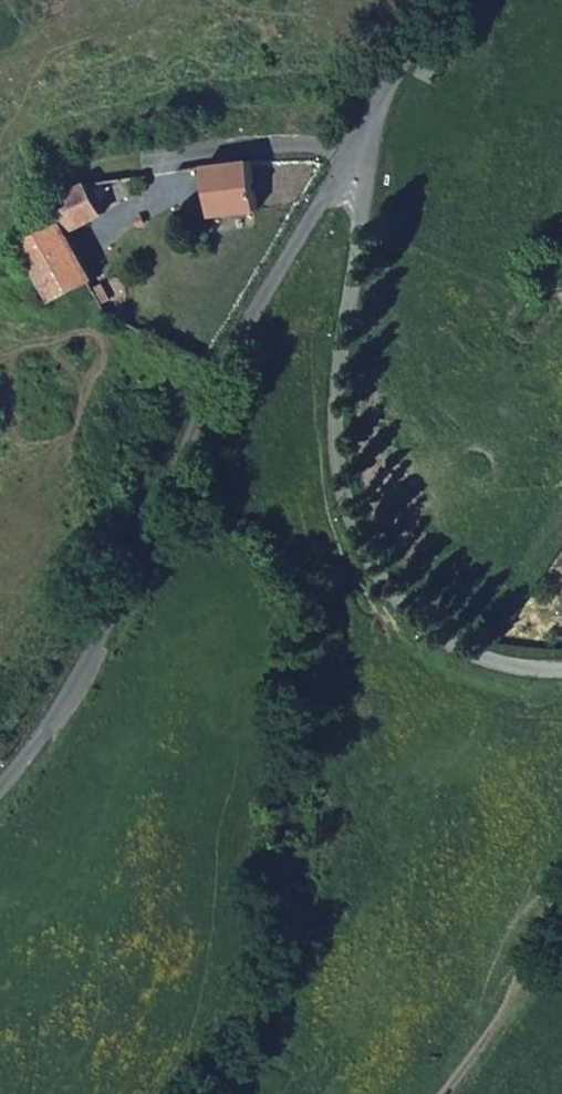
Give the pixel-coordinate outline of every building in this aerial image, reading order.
[(206,162),(208,216),(256,216),(257,157),(206,162)] [(101,207),(82,174),(46,196),(59,222),(62,227),(101,207)] [(17,213),(19,240),(59,222),(46,196),(17,213)] [(208,234),(208,216),(180,215),(180,234),(208,234)] [(51,299),(89,280),(62,227),(59,222),(19,240),(51,299)]
